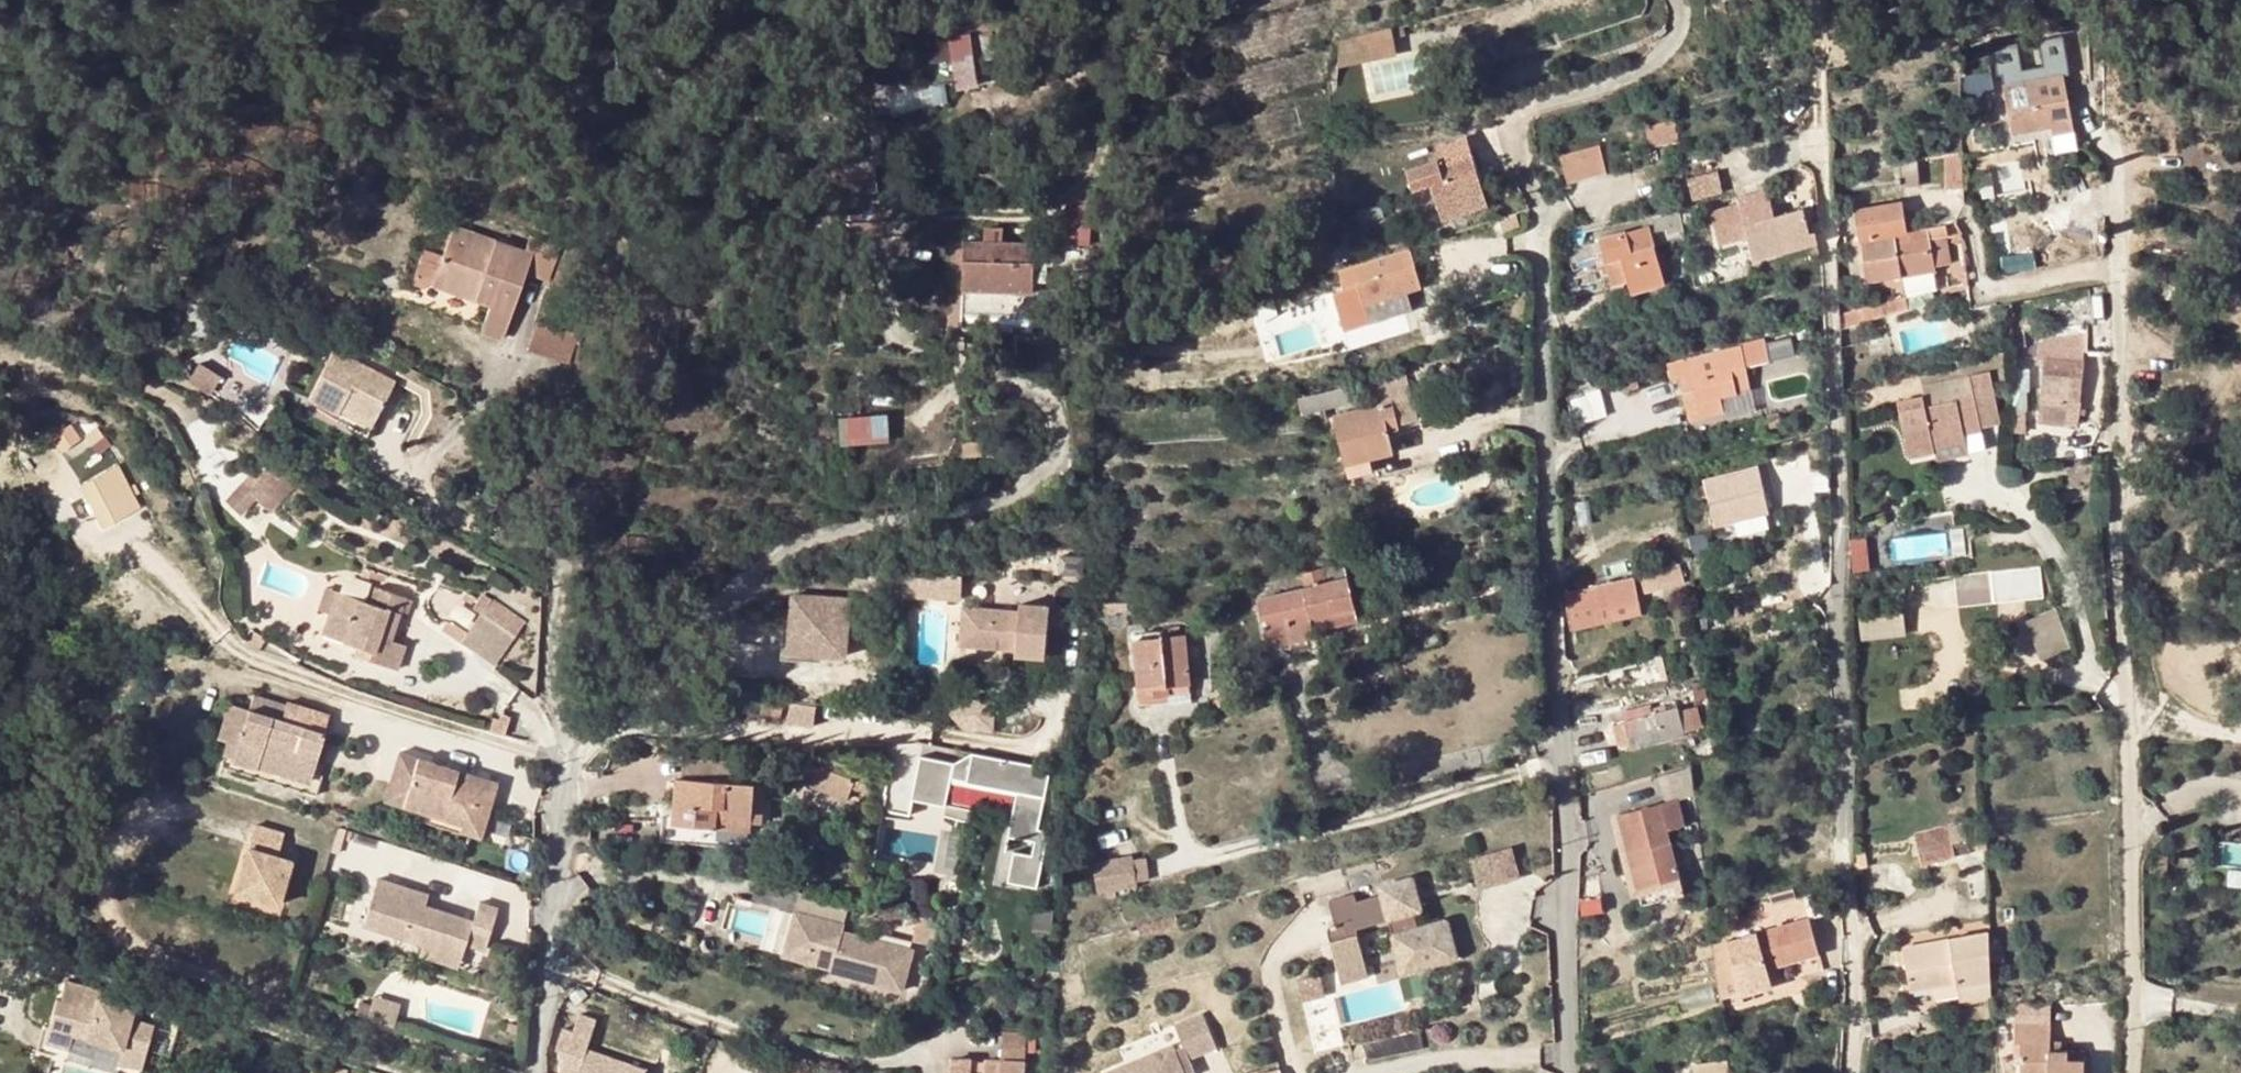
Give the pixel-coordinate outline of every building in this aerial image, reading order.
[(1392,30),(1394,38),(1406,35),(1404,27),(1392,30)] [(923,42),(926,62),(954,57),(959,89),(981,86),(972,34),(923,42)] [(952,60),(931,63),(933,83),(955,80),(952,60)] [(2008,109),(2052,100),(2069,97),(2064,73),(2073,71),(2071,60),(2057,63),(2057,66),(2007,76),(2008,83),(2004,84),(2008,109)] [(1964,75),(1966,88),(1992,84),(1990,72),(1964,75)] [(2055,119),(2052,100),(2008,109),(2011,127),(2055,119)] [(1647,125),(1651,147),(1680,141),(1676,119),(1647,125)] [(1603,145),(1558,153),(1562,180),(1608,173),(1603,145)] [(1964,186),(1963,155),(1963,152),(1946,153),(1948,187),(1964,186)] [(1465,173),(1478,169),(1474,156),(1441,165),(1438,161),(1406,170),(1412,189),(1430,184),(1441,218),(1458,214),(1456,209),(1474,203),(1465,173)] [(1456,209),(1458,214),(1489,205),(1478,169),(1465,173),(1474,203),(1456,209)] [(1743,205),(1747,224),(1777,216),(1770,190),(1741,198),(1743,205)] [(1934,268),(1933,265),(1929,239),(1927,229),(1907,232),(1901,201),(1856,210),(1869,279),(1934,268)] [(1729,230),(1747,224),(1743,205),(1724,211),(1729,230)] [(1794,243),(1816,237),(1815,234),(1821,232),(1816,215),(1809,217),(1806,207),(1777,216),(1747,224),(1757,259),(1774,255),(1772,250),(1794,243)] [(1665,217),(1667,233),(1680,231),(1678,215),(1665,217)] [(1623,254),(1630,279),(1633,289),(1666,279),(1650,223),(1600,238),(1606,259),(1623,254)] [(966,238),(963,309),(1033,312),(1036,241),(1004,239),(1004,227),(985,226),(984,238),(966,238)] [(1929,239),(1947,236),(1945,226),(1927,229),(1929,239)] [(443,257),(434,286),(490,305),(487,316),(486,321),(486,324),(488,328),(492,331),(497,332),(503,331),(508,327),(511,320),(526,273),(532,254),(520,251),(453,229),(443,257)] [(526,234),(520,251),(532,254),(526,273),(545,280),(557,246),(526,234)] [(1929,239),(1933,265),(1951,262),(1947,236),(1929,239)] [(1772,250),(1774,255),(1817,241),(1816,237),(1794,243),(1772,250)] [(1352,265),(1365,305),(1406,292),(1421,287),(1408,247),(1390,252),(1352,265)] [(443,257),(425,252),(414,288),(425,291),(434,286),(443,257)] [(1613,284),(1630,279),(1623,254),(1606,259),(1613,284)] [(1905,294),(1908,306),(1937,299),(1935,288),(1905,294)] [(1406,292),(1365,305),(1371,322),(1411,309),(1406,292)] [(1861,304),(1840,309),(1843,324),(1864,319),(1861,304)] [(571,334),(533,321),(522,350),(560,363),(571,334)] [(1888,329),(1893,348),(1903,346),(1898,326),(1888,329)] [(1775,360),(1798,350),(1791,334),(1768,344),(1775,360)] [(329,348),(304,398),(334,412),(339,403),(370,421),(391,380),(329,348)] [(1740,367),(1746,366),(1741,348),(1736,349),(1740,367)] [(1740,367),(1736,349),(1683,363),(1687,380),(1680,382),(1683,388),(1686,402),(1695,400),(1718,394),(1737,389),(1735,380),(1748,377),(1746,366),(1740,367)] [(2040,402),(2067,405),(2068,400),(2081,402),(2084,362),(2044,358),(2040,402)] [(1387,377),(1391,391),(1409,387),(1405,372),(1387,377)] [(1970,377),(1972,431),(1980,429),(1978,418),(1987,416),(1984,394),(1993,392),(1989,372),(1970,375),(1970,376),(1970,377)] [(1735,380),(1737,389),(1751,385),(1748,377),(1735,380)] [(1932,440),(1964,433),(1972,431),(1970,377),(1922,387),(1926,407),(1900,412),(1909,456),(1934,450),(1932,440)] [(1321,392),(1323,401),(1324,408),(1350,402),(1347,386),(1325,392),(1321,392)] [(1718,394),(1695,400),(1699,414),(1721,408),(1718,394)] [(1405,397),(1391,401),(1397,425),(1411,422),(1405,397)] [(1391,401),(1335,415),(1347,465),(1370,459),(1392,453),(1388,433),(1399,430),(1397,425),(1391,401)] [(334,412),(331,418),(362,436),(370,421),(339,403),(334,412)] [(891,439),(889,410),(842,413),(844,443),(891,439)] [(84,437),(91,447),(105,437),(98,428),(84,437)] [(1932,440),(1934,450),(1967,444),(1964,433),(1932,440)] [(302,481),(281,459),(260,479),(252,488),(259,495),(273,510),(302,481)] [(1350,476),(1373,471),(1370,459),(1347,465),(1350,476)] [(1704,478),(1717,526),(1773,510),(1760,463),(1704,478)] [(93,479),(113,519),(138,506),(116,466),(93,479)] [(252,488),(260,479),(254,473),(230,497),(243,511),(259,495),(252,488)] [(1639,575),(1643,593),(1684,584),(1680,566),(1639,575)] [(1285,625),(1354,608),(1347,578),(1326,582),(1323,568),(1302,573),(1306,588),(1259,598),(1276,664),(1293,660),(1289,642),(1285,625)] [(2013,568),(1977,572),(1978,602),(1991,601),(1991,592),(2012,590),(2014,600),(2041,596),(2013,568)] [(1978,602),(1977,572),(1955,574),(1958,604),(1978,602)] [(905,574),(905,599),(964,598),(963,573),(905,574)] [(1570,615),(1638,601),(1633,576),(1594,584),(1595,587),(1566,593),(1570,615)] [(326,602),(330,589),(324,586),(318,605),(326,602)] [(404,597),(376,588),(372,603),(400,613),(404,597)] [(310,629),(344,641),(357,598),(330,589),(326,602),(318,605),(310,629)] [(787,596),(785,629),(836,637),(844,638),(845,600),(787,596)] [(462,647),(496,669),(526,624),(492,602),(487,609),(469,597),(450,626),(468,638),(462,647)] [(366,649),(364,657),(396,669),(403,646),(391,642),(400,613),(372,603),(357,598),(344,641),(356,645),(366,649)] [(1638,601),(1570,615),(1573,629),(1642,613),(1638,601)] [(961,606),(958,644),(1000,646),(1000,640),(1016,641),(1016,647),(1015,654),(1046,654),(1049,604),(1018,603),(1017,610),(961,606)] [(1285,625),(1289,642),(1316,636),(1316,630),(1358,621),(1354,608),(1285,625)] [(2041,658),(2069,650),(2058,610),(2030,617),(2041,658)] [(462,647),(468,638),(450,626),(444,635),(462,647)] [(843,657),(844,638),(836,637),(785,629),(784,654),(843,657)] [(1136,639),(1140,692),(1169,690),(1168,682),(1189,680),(1185,635),(1165,636),(1164,629),(1142,630),(1142,638),(1136,639)] [(248,630),(242,642),(256,649),(262,637),(248,630)] [(366,649),(356,645),(354,654),(364,657),(366,649)] [(1168,682),(1169,690),(1189,689),(1189,680),(1168,682)] [(763,694),(761,713),(780,716),(781,696),(763,694)] [(956,694),(956,729),(994,729),(994,695),(956,694)] [(245,773),(306,791),(323,730),(328,713),(287,700),(285,704),(253,695),(239,739),(233,758),(247,764),(245,773)] [(1624,720),(1625,722),(1630,743),(1631,747),(1685,733),(1684,730),(1695,728),(1691,708),(1679,711),(1678,706),(1624,720)] [(1630,743),(1625,722),(1612,725),(1618,746),(1630,743)] [(219,764),(245,773),(247,764),(233,758),(239,739),(228,736),(219,764)] [(499,776),(400,748),(386,795),(406,801),(404,807),(462,823),(469,797),(491,803),(499,776)] [(964,763),(915,753),(906,797),(908,797),(940,803),(946,776),(961,778),(961,779),(1011,789),(1002,833),(1021,837),(1017,852),(1008,849),(1001,880),(1031,886),(1043,829),(1032,827),(1034,817),(1045,766),(967,751),(964,763)] [(747,763),(683,757),(681,777),(745,782),(747,763)] [(808,766),(807,768),(807,771),(808,773),(811,775),(814,775),(816,773),(818,771),(818,769),(818,767),(818,766),(817,766),(817,765),(814,764),(812,764),(810,764),(808,766)] [(823,768),(817,765),(817,766),(818,766),(818,767),(818,769),(818,771),(816,773),(814,775),(810,786),(847,799),(851,788),(855,780),(836,773),(834,773),(823,768)] [(754,783),(745,782),(681,777),(675,776),(673,815),(664,814),(661,838),(703,842),(760,847),(762,823),(752,822),(754,783)] [(855,780),(851,788),(869,795),(872,785),(855,780)] [(754,783),(752,822),(762,823),(767,823),(770,784),(754,783)] [(469,797),(462,823),(483,829),(491,803),(469,797)] [(1678,797),(1617,814),(1630,859),(1673,847),(1668,830),(1686,824),(1678,797)] [(1624,861),(1630,859),(1617,814),(1611,816),(1624,861)] [(1044,820),(1034,817),(1032,827),(1043,829),(1044,820)] [(283,853),(290,830),(260,822),(241,887),(284,900),(297,857),(283,853)] [(1965,836),(1963,823),(1917,835),(1923,863),(1956,854),(1952,840),(1965,836)] [(1988,841),(1987,826),(1977,826),(1977,841),(1988,841)] [(2240,863),(2240,844),(2234,843),(2233,863),(2240,863)] [(1521,876),(1513,846),(1472,859),(1481,888),(1521,876)] [(1674,847),(1673,847),(1630,859),(1639,890),(1683,879),(1674,847)] [(1137,882),(1137,879),(1132,858),(1131,854),(1095,861),(1100,890),(1137,882)] [(1151,877),(1146,855),(1132,858),(1137,879),(1151,877)] [(382,877),(367,922),(427,944),(446,950),(451,937),(469,944),(488,950),(501,908),(482,902),(477,920),(428,904),(417,901),(421,890),(382,877)] [(1421,909),(1413,877),(1381,886),(1383,894),(1357,900),(1354,892),(1351,893),(1331,899),(1337,923),(1335,924),(1333,927),(1331,930),(1330,933),(1341,971),(1367,965),(1357,926),(1389,918),(1403,969),(1456,955),(1446,919),(1418,926),(1414,911),(1421,909)] [(1796,887),(1770,894),(1772,904),(1798,897),(1796,887)] [(432,893),(421,890),(417,901),(428,904),(432,893)] [(1735,914),(1725,907),(1723,907),(1716,917),(1727,925),(1735,914)] [(848,923),(798,910),(787,953),(835,966),(836,961),(849,965),(847,974),(905,990),(916,949),(846,930),(848,923)] [(1794,960),(1817,954),(1807,920),(1714,946),(1725,998),(1773,984),(1769,967),(1794,960)] [(1904,946),(1911,988),(1957,980),(1958,984),(1977,980),(1992,978),(1991,939),(1990,931),(1904,946)] [(446,950),(427,944),(423,954),(461,967),(469,944),(451,937),(446,950)] [(1817,954),(1794,960),(1799,974),(1821,968),(1817,954)] [(849,965),(836,961),(835,966),(834,970),(847,974),(849,965)] [(1367,965),(1341,971),(1344,981),(1370,974),(1367,965)] [(1306,996),(1326,991),(1322,975),(1302,980),(1306,996)] [(1977,980),(1958,984),(1960,997),(1992,991),(1992,979),(1992,978),(1977,980)] [(53,1010),(37,1064),(73,1072),(140,1072),(150,1037),(134,1032),(138,1019),(95,1008),(97,1002),(63,994),(57,1012),(53,1010)] [(371,1016),(393,1025),(402,1004),(379,995),(371,1016)] [(1186,1072),(1183,1064),(1193,1060),(1191,1056),(1216,1046),(1205,1012),(1181,1020),(1186,1040),(1177,1043),(1174,1041),(1108,1063),(1112,1072),(1186,1072)] [(646,1068),(586,1047),(596,1018),(580,1013),(574,1031),(564,1028),(560,1043),(557,1050),(559,1052),(559,1056),(558,1059),(563,1061),(559,1072),(644,1072),(646,1068)] [(2019,1072),(2088,1072),(2089,1045),(2083,1045),(2071,1044),(2072,1035),(2072,1019),(2016,1019),(2015,1036),(2019,1039),(2019,1072)] [(1036,1055),(1036,1033),(1002,1033),(1002,1055),(1036,1055)] [(2083,1036),(2072,1035),(2071,1044),(2083,1045),(2083,1036)] [(1718,1049),(1720,1055),(1732,1052),(1731,1046),(1718,1049)] [(1732,1052),(1720,1055),(1710,1056),(1713,1072),(1737,1072),(1732,1052)] [(551,1070),(559,1072),(563,1061),(558,1059),(555,1058),(551,1070)] [(1183,1064),(1186,1072),(1195,1069),(1193,1060),(1183,1064)] [(1023,1065),(1004,1063),(1004,1072),(1022,1072),(1023,1065)]
